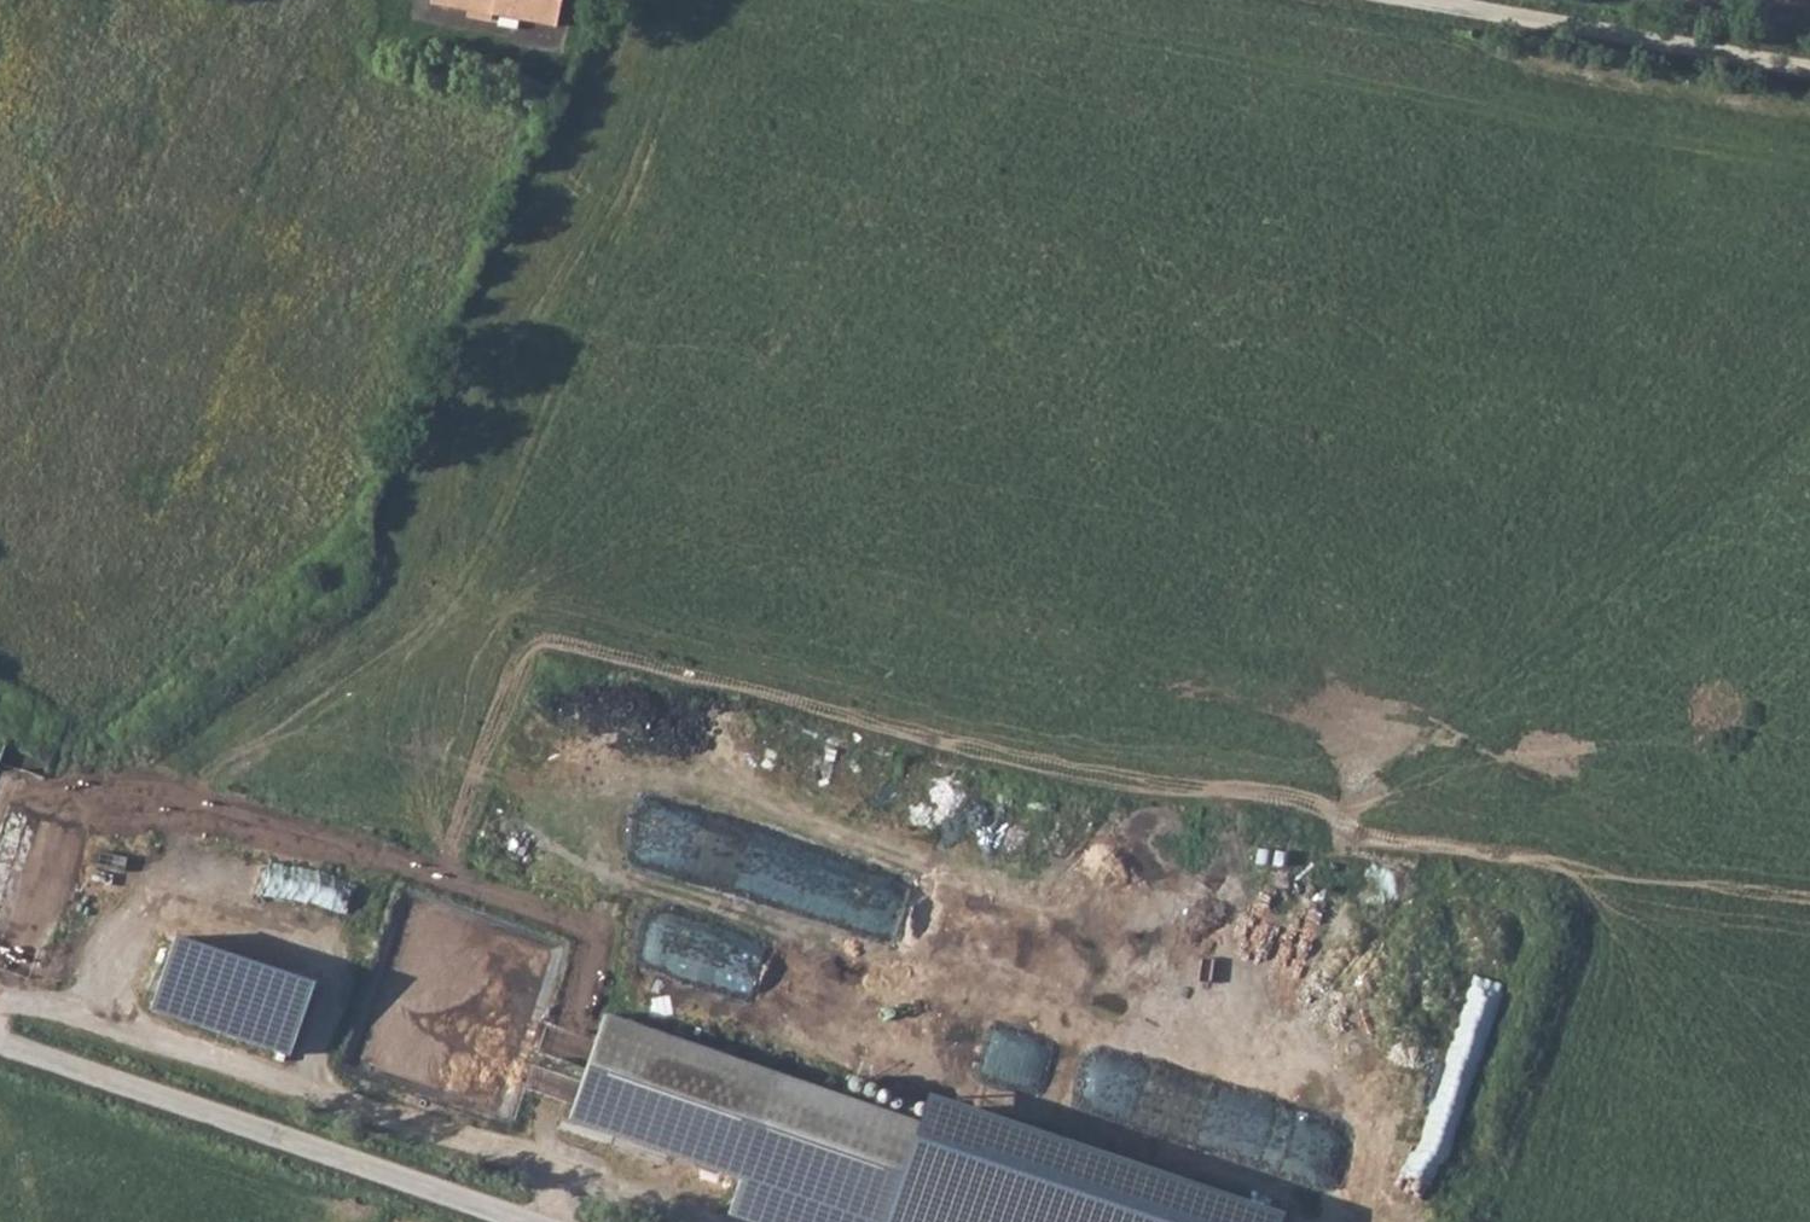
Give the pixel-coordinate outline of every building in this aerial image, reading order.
[(556,20),(560,0),(442,0),(556,20)] [(162,930),(137,1006),(286,1054),(311,978),(162,930)] [(695,1050),(604,1017),(567,1120),(658,1153),(695,1050)] [(695,1050),(658,1153),(737,1182),(724,1217),(737,1221),(883,1221),(916,1130),(774,1079),(695,1050)] [(560,1135),(614,1156),(620,1140),(565,1120),(560,1135)]
